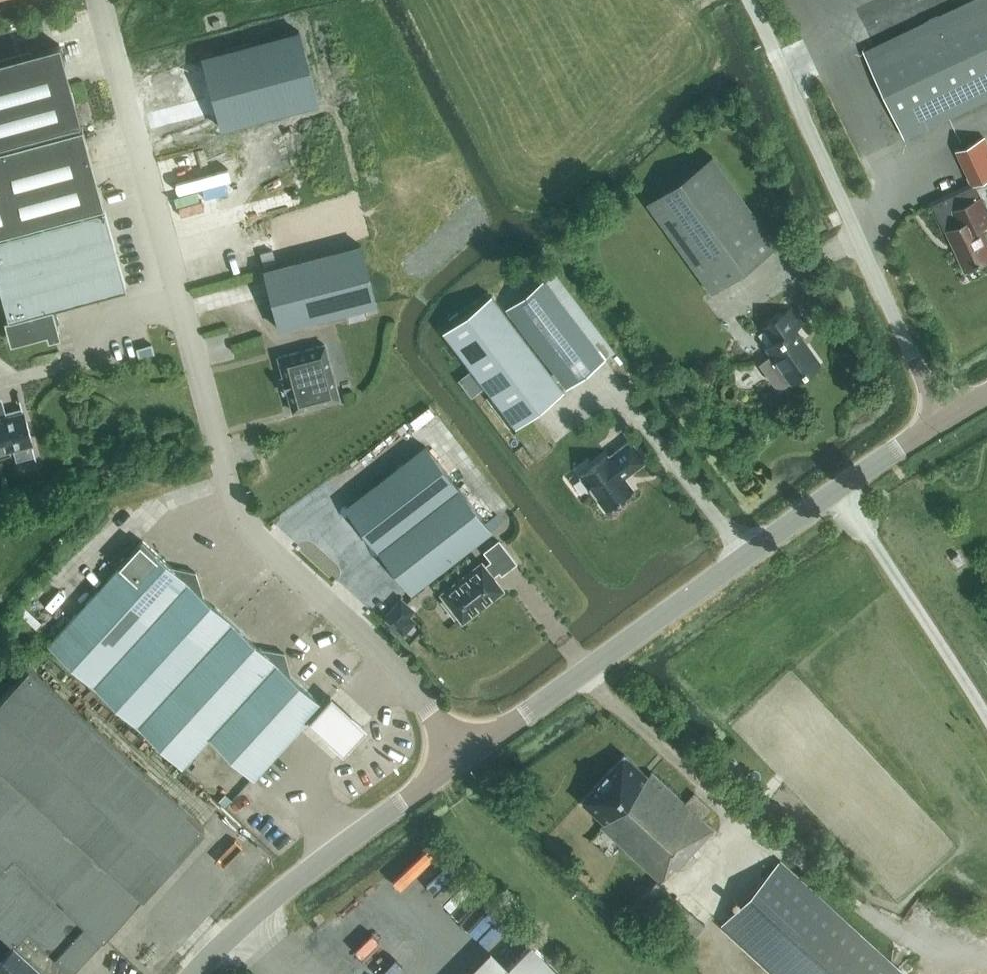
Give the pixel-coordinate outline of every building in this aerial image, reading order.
[(864,50),(905,137),(986,98),(986,0),(970,0),(864,50)] [(318,101),(300,30),(202,56),(221,127),(318,101)] [(126,287),(105,208),(102,209),(101,205),(103,204),(82,126),(80,127),(78,122),(81,122),(60,46),(0,62),(0,289),(8,318),(5,319),(11,342),(47,332),(48,338),(59,334),(57,325),(59,321),(57,315),(53,313),(52,307),(126,287)] [(985,135),(956,149),(972,184),(986,177),(986,138),(985,135)] [(712,155),(704,161),(647,202),(711,291),(776,245),(712,155)] [(986,258),(986,238),(982,226),(986,224),(986,208),(982,197),(957,208),(964,222),(950,228),(967,267),(986,258)] [(376,303),(361,244),(264,269),(279,327),(330,314),(376,303)] [(541,273),(544,278),(535,284),(528,275),(508,290),(515,300),(506,307),(566,387),(615,350),(551,266),(541,273)] [(564,389),(563,389),(491,293),(443,330),(515,426),(564,389)] [(767,346),(772,352),(758,362),(773,383),(779,384),(783,384),(790,378),(792,380),(818,361),(794,328),(801,323),(791,308),(765,327),(775,341),(767,346)] [(325,344),(278,356),(284,378),(281,378),(284,390),(287,389),(293,410),(339,398),(325,344)] [(14,448),(17,459),(35,454),(22,406),(5,411),(2,398),(0,398),(0,452),(14,448)] [(646,460),(630,439),(609,456),(608,454),(580,475),(605,509),(633,487),(624,476),(646,460)] [(426,445),(346,507),(379,549),(410,589),(490,527),(459,487),(426,445)] [(93,684),(195,571),(173,566),(143,539),(48,643),(93,684)] [(443,592),(463,618),(501,588),(491,576),(499,569),(502,573),(516,562),(499,539),(485,550),(492,560),(484,566),(481,563),(443,592)] [(196,572),(195,571),(93,684),(137,725),(232,621),(203,594),(196,572)] [(411,608),(399,597),(383,615),(395,626),(411,608)] [(208,736),(284,652),(262,648),(232,621),(137,725),(182,766),(209,736),(208,736)] [(285,653),(284,652),(208,736),(209,736),(253,777),(321,702),(290,674),(285,653)] [(103,935),(126,910),(141,893),(142,894),(204,826),(28,665),(0,696),(0,855),(5,860),(12,852),(103,935)] [(648,775),(624,753),(610,768),(594,785),(595,785),(581,800),(604,821),(601,825),(660,880),(674,866),(677,868),(713,828),(701,817),(710,807),(694,792),(685,802),(651,771),(648,775)] [(233,799),(226,793),(218,801),(225,807),(233,799)] [(415,869),(431,852),(426,847),(410,864),(415,869)] [(47,973),(65,973),(101,934),(103,936),(103,935),(12,852),(5,860),(0,855),(0,931),(13,943),(31,959),(35,955),(39,958),(35,963),(47,973)] [(845,922),(779,862),(722,924),(778,973),(902,973),(845,922)] [(705,923),(656,879),(627,911),(646,929),(662,911),(691,938),(705,923)] [(480,943),(502,927),(474,887),(451,903),(480,943)] [(508,965),(491,948),(466,973),(564,973),(531,942),(508,965)] [(35,963),(39,958),(35,955),(31,959),(13,943),(4,953),(0,949),(0,972),(2,973),(47,973),(35,963)]
